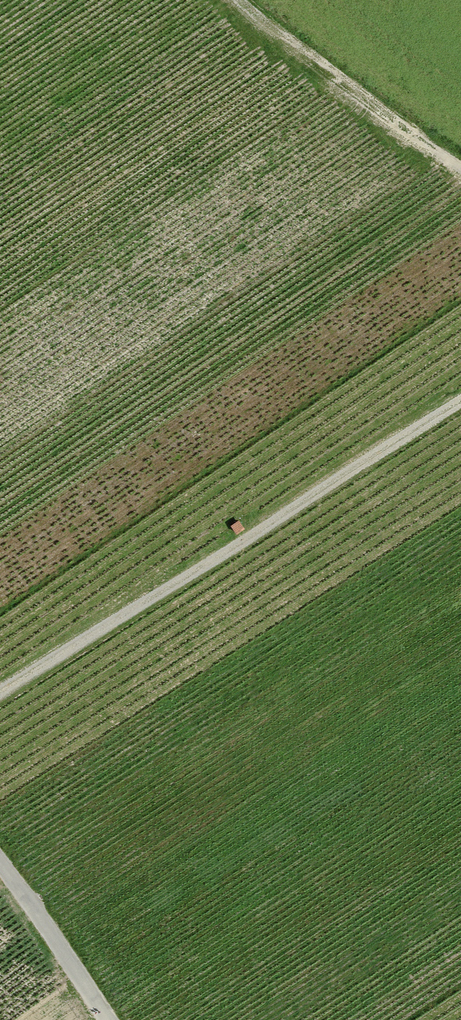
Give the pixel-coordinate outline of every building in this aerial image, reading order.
[(239,522),(232,526),(237,533),(243,529),(239,522)]
